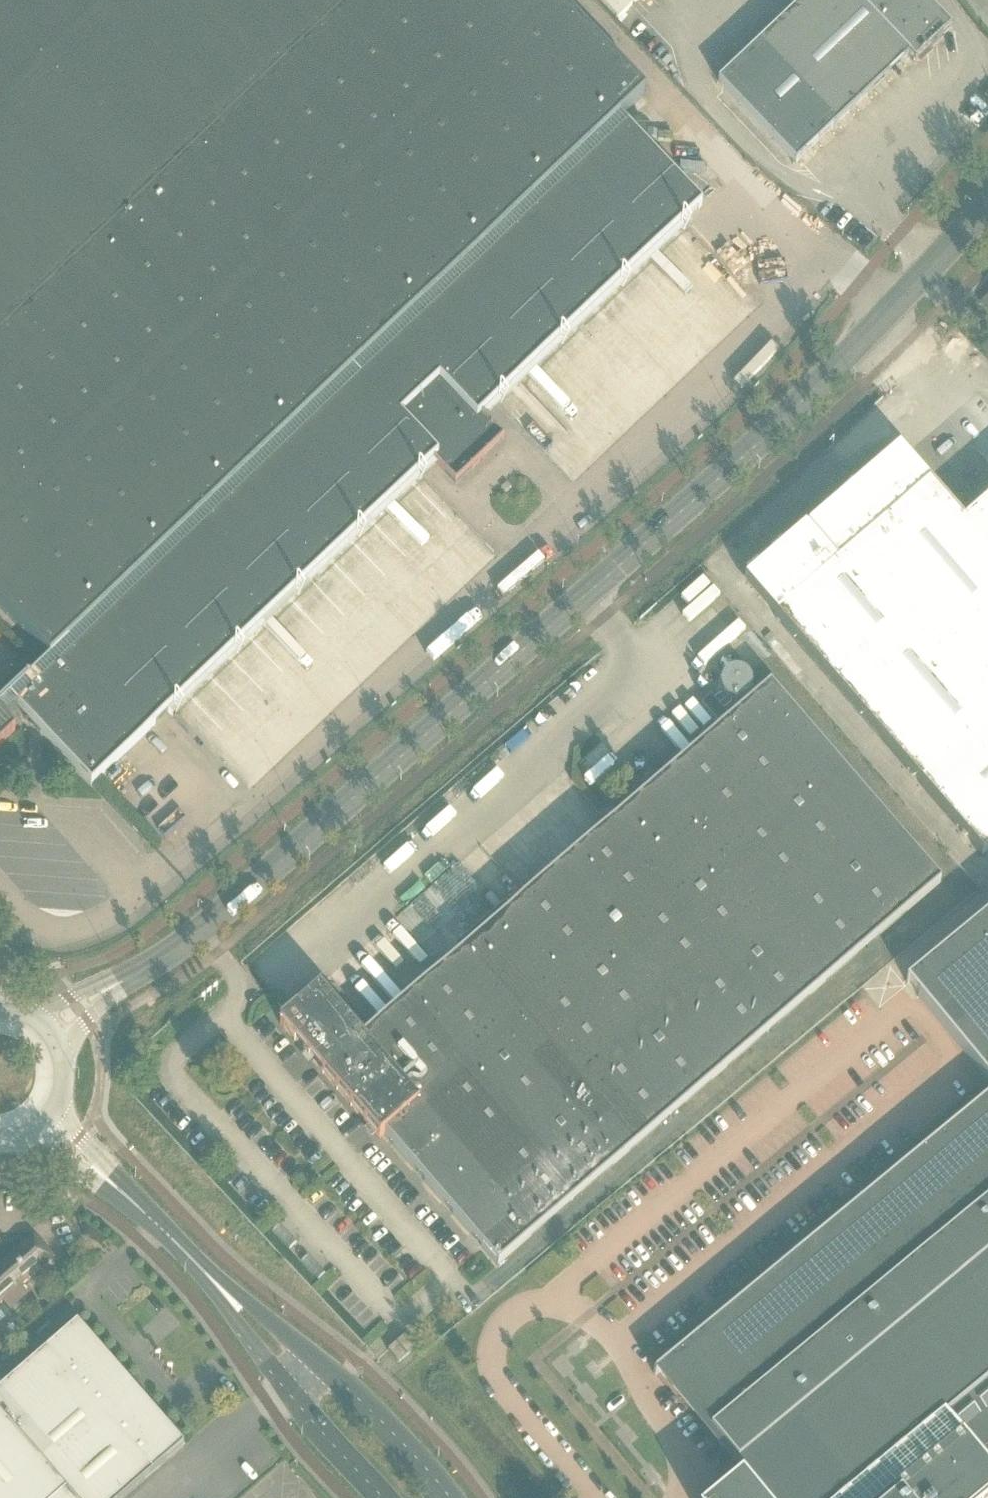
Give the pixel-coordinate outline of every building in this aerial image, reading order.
[(518,380),(682,224),(683,223),(701,205),(642,143),(647,143),(647,142),(656,143),(657,132),(647,132),(647,129),(628,128),(619,119),(644,96),(553,0),(0,0),(0,610),(49,661),(0,707),(0,748),(14,735),(2,722),(17,708),(91,786),(433,461),(455,485),(480,460),(477,457),(498,437),(490,429),(493,427),(481,415),(518,380)] [(617,20),(638,0),(597,0),(617,20)] [(717,83),(794,165),(908,56),(915,63),(923,71),(938,57),(930,49),(951,29),(924,0),(805,0),(717,83)] [(680,300),(665,297),(664,304),(666,318),(663,334),(675,336),(678,319),(690,321),(692,331),(676,334),(694,337),(695,331),(700,359),(703,345),(701,344),(740,337),(705,330),(704,334),(700,311),(700,309),(698,299),(699,297),(693,268),(690,283),(693,297),(680,300)] [(962,525),(901,455),(898,452),(838,504),(807,531),(804,529),(744,581),(774,617),(982,857),(987,851),(987,502),(970,518),(962,525)] [(324,625),(310,624),(308,662),(334,664),(334,668),(343,669),(345,625),(324,624),(324,625)] [(302,737),(351,690),(332,670),(322,680),(324,681),(310,694),(324,709),(313,719),(303,709),(288,722),(302,737)] [(770,686),(524,899),(360,1040),(318,991),(279,1025),(379,1140),(384,1135),(497,1267),(940,884),(770,686)] [(238,761),(277,760),(276,742),(275,742),(274,729),(251,730),(250,717),(237,717),(238,727),(233,727),(234,738),(220,739),(221,755),(228,754),(227,751),(237,751),(238,761)] [(906,983),(987,1082),(987,915),(906,983)] [(653,1375),(655,1377),(660,1372),(748,1479),(743,1484),(741,1481),(720,1497),(987,1497),(987,1099),(659,1371),(656,1373),(653,1375)] [(2,1302),(9,1310),(27,1294),(20,1286),(52,1259),(33,1237),(0,1266),(0,1304),(2,1302)] [(183,1446),(142,1400),(137,1404),(125,1390),(130,1386),(77,1324),(0,1390),(0,1497),(124,1497),(183,1446)] [(388,1352),(389,1353),(398,1364),(414,1350),(404,1338),(388,1352)]
